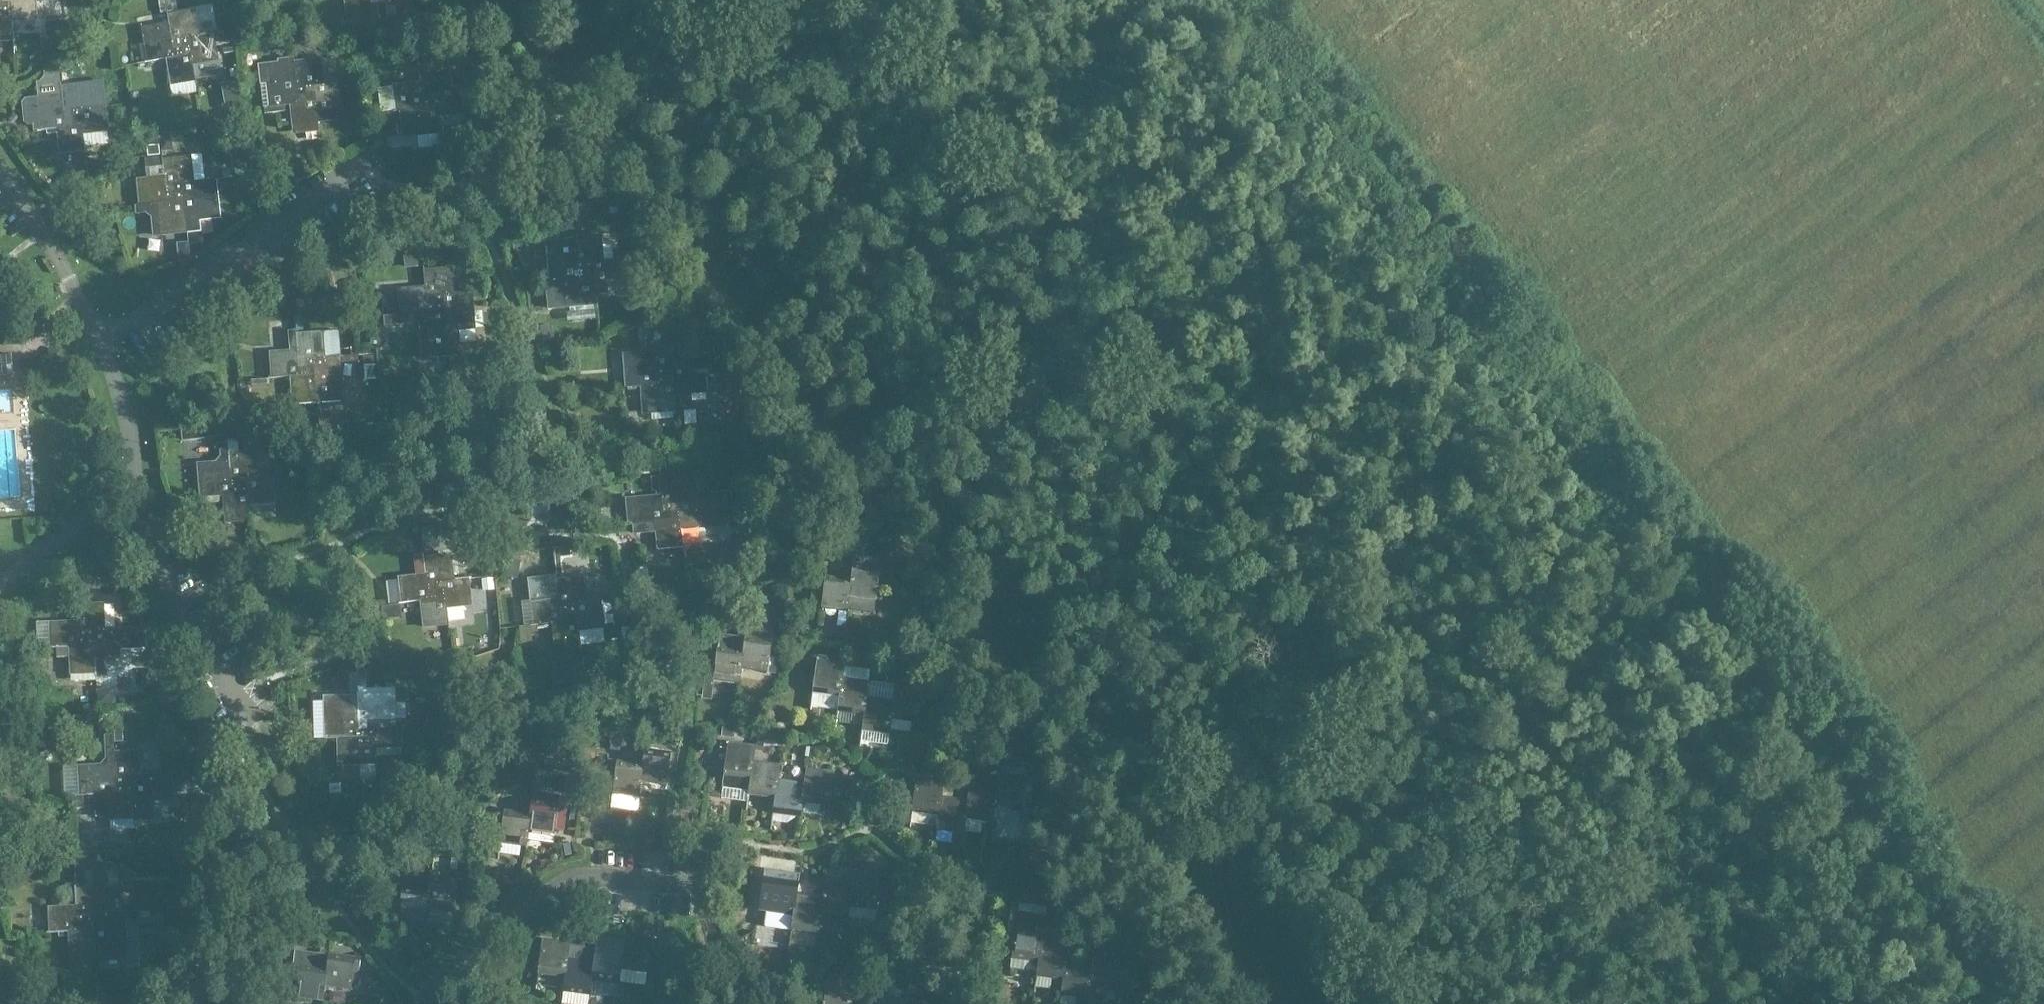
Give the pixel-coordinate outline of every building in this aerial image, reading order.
[(2,4),(11,4),(13,22),(37,20),(36,5),(64,3),(64,0),(1,0),(2,4)] [(348,12),(372,8),(371,0),(346,0),(348,12)] [(0,13),(0,39),(14,38),(13,22),(11,4),(2,4),(2,13),(0,13)] [(161,5),(160,5),(163,22),(169,21),(168,15),(168,13),(166,4),(161,5)] [(171,15),(168,15),(169,21),(171,31),(171,33),(174,50),(182,48),(181,40),(199,37),(195,12),(172,16),(171,15)] [(236,30),(222,32),(223,35),(227,40),(237,38),(236,30)] [(147,45),(140,46),(143,63),(168,59),(184,56),(182,48),(174,50),(171,33),(145,38),(147,45)] [(199,37),(181,40),(182,48),(191,47),(194,65),(196,77),(211,74),(209,63),(218,61),(214,37),(215,37),(215,34),(213,34),(199,37)] [(184,56),(168,59),(172,85),(197,81),(196,77),(194,65),(191,47),(182,48),(184,56)] [(168,59),(144,63),(146,73),(162,70),(161,64),(167,63),(168,63),(168,59)] [(279,64),(260,66),(264,108),(269,108),(273,107),(284,106),(290,105),(292,105),(307,103),(307,95),(298,96),(296,80),(294,61),(295,61),(294,59),(279,61),(279,64)] [(295,61),(294,61),(296,80),(298,96),(307,95),(306,87),(324,85),(321,60),(297,63),(297,61),(295,61)] [(422,66),(419,66),(419,68),(421,84),(423,100),(431,99),(430,91),(448,89),(445,65),(423,67),(422,66)] [(364,80),(348,82),(348,86),(353,91),(365,89),(364,80)] [(324,85),(306,87),(307,95),(315,94),(317,112),(318,122),(318,124),(333,122),(331,110),(341,109),(338,83),(324,85)] [(84,86),(61,88),(62,95),(63,106),(65,121),(73,120),(72,111),(87,110),(89,110),(103,108),(101,84),(84,86)] [(421,84),(394,87),(397,112),(409,111),(416,110),(432,108),(431,99),(423,100),(421,84)] [(448,89),(430,91),(431,99),(440,98),(442,116),(466,114),(463,88),(448,89)] [(307,103),(292,105),(295,132),(319,129),(318,124),(318,122),(317,112),(315,94),(307,95),(307,103)] [(26,101),(24,104),(26,120),(29,123),(35,122),(36,133),(42,132),(47,131),(59,130),(74,128),(73,120),(65,121),(63,106),(62,95),(58,95),(59,106),(40,108),(39,100),(26,101)] [(432,108),(416,110),(419,136),(444,134),(442,116),(440,98),(431,99),(432,108)] [(87,110),(72,111),(73,120),(82,119),(84,134),(108,132),(105,111),(107,111),(106,108),(105,108),(103,108),(89,110),(87,110)] [(59,130),(47,131),(47,135),(59,134),(61,154),(86,152),(84,134),(82,119),(73,120),(74,128),(59,130)] [(172,138),(160,140),(162,152),(174,150),(172,138)] [(190,158),(163,162),(165,178),(167,194),(175,193),(174,185),(193,183),(190,158)] [(163,160),(146,162),(147,170),(164,168),(163,160)] [(165,178),(139,181),(142,206),(152,205),(159,204),(176,202),(175,193),(167,194),(165,178)] [(193,183),(174,185),(175,193),(183,192),(185,211),(187,231),(198,230),(197,220),(218,218),(214,180),(195,182),(193,183)] [(159,204),(152,205),(155,234),(187,231),(185,211),(183,192),(175,193),(176,202),(159,204)] [(152,205),(137,207),(138,213),(152,211),(152,205)] [(577,238),(574,239),(574,240),(574,242),(577,272),(585,271),(584,263),(602,262),(600,238),(577,240),(577,238)] [(561,248),(548,249),(549,259),(551,283),(571,281),(586,280),(585,271),(577,272),(574,242),(560,244),(561,248)] [(424,252),(411,253),(411,265),(425,264),(424,252)] [(602,262),(584,263),(585,271),(594,271),(595,289),(620,287),(617,260),(602,262)] [(452,270),(425,273),(426,289),(428,305),(435,304),(435,296),(454,294),(452,270)] [(586,280),(571,281),(573,308),(596,306),(595,289),(594,271),(585,271),(586,280)] [(426,289),(400,291),(402,315),(421,314),(436,312),(435,304),(428,305),(426,289)] [(454,294),(435,296),(435,304),(444,304),(446,322),(447,338),(447,340),(448,349),(456,348),(455,338),(451,334),(450,330),(475,329),(474,310),(469,310),(469,293),(454,294)] [(436,312),(421,314),(423,341),(431,340),(431,341),(433,358),(449,356),(448,351),(448,349),(447,340),(447,338),(446,322),(444,304),(435,304),(436,312)] [(398,316),(386,317),(387,325),(399,324),(398,316)] [(294,353),(272,355),(274,379),(291,378),(292,378),(308,377),(308,368),(300,369),(299,362),(298,356),(297,349),(297,342),(297,336),(297,334),(297,332),(290,333),(291,349),(294,349),(294,353)] [(323,334),(297,336),(297,342),(297,349),(298,356),(299,362),(300,369),(308,368),(307,360),(325,358),(323,334)] [(682,343),(655,345),(655,347),(656,362),(657,379),(666,378),(665,369),(684,368),(682,343)] [(643,355),(620,357),(622,389),(632,388),(643,388),(651,387),(667,386),(666,378),(657,379),(656,362),(655,347),(643,348),(643,355)] [(0,354),(0,376),(15,375),(13,353),(0,354)] [(325,358),(307,360),(308,368),(316,367),(317,384),(318,400),(342,398),(340,360),(341,360),(341,357),(340,357),(325,358)] [(684,368),(665,369),(666,378),(674,377),(675,394),(677,410),(691,409),(690,393),(706,392),(705,376),(698,377),(698,371),(710,370),(710,376),(720,375),(720,365),(716,365),(698,367),(684,368)] [(308,377),(292,378),(294,403),(318,402),(318,400),(317,384),(316,367),(308,368),(308,377)] [(374,367),(365,368),(366,380),(375,380),(374,367)] [(651,387),(643,388),(643,402),(648,401),(649,414),(677,411),(677,410),(675,394),(674,377),(666,378),(667,386),(651,387)] [(196,431),(183,432),(183,440),(196,439),(196,431)] [(224,464),(200,466),(203,498),(224,496),(241,495),(240,487),(232,487),(231,472),(230,456),(230,451),(223,452),(224,464)] [(257,454),(230,456),(231,472),(232,487),(240,487),(240,479),(258,477),(257,454)] [(665,459),(659,460),(660,477),(667,476),(665,459)] [(258,477),(240,479),(240,487),(248,486),(249,504),(274,503),(272,476),(258,477)] [(660,478),(652,478),(653,492),(657,492),(658,496),(658,498),(662,498),(660,479),(660,478)] [(694,478),(660,480),(662,498),(663,513),(672,512),(672,504),(690,502),(697,502),(694,478)] [(241,495),(224,496),(225,502),(226,524),(251,522),(249,504),(248,486),(240,487),(241,495)] [(662,498),(636,499),(638,523),(658,522),(673,520),(672,512),(663,513),(662,498)] [(690,502),(672,504),(672,512),(681,511),(683,530),(706,528),(726,527),(724,504),(723,499),(707,501),(698,502),(697,502),(690,502)] [(638,523),(636,524),(637,537),(651,535),(654,530),(659,530),(660,548),(684,546),(683,530),(681,511),(672,512),(673,520),(658,522),(638,523)] [(430,527),(422,528),(424,543),(432,542),(430,527)] [(571,548),(554,550),(557,578),(563,577),(561,558),(572,557),(571,548)] [(422,577),(400,579),(403,603),(423,601),(439,599),(438,591),(428,592),(427,576),(425,560),(424,552),(417,553),(419,573),(421,573),(422,577)] [(451,557),(425,560),(427,576),(428,592),(438,591),(437,583),(454,581),(451,557)] [(851,579),(848,601),(874,605),(874,601),(882,602),(887,569),(853,564),(851,579)] [(821,602),(820,609),(821,609),(838,611),(841,612),(846,612),(847,610),(848,601),(851,579),(825,576),(821,602)] [(454,581),(437,583),(438,591),(446,590),(448,608),(471,605),(468,579),(454,581)] [(584,579),(557,582),(559,599),(561,614),(570,613),(569,605),(586,602),(584,579)] [(439,599),(423,601),(426,627),(449,624),(448,608),(446,590),(438,591),(439,599)] [(559,599),(533,602),(535,626),(555,624),(571,622),(570,613),(561,614),(559,599)] [(618,599),(603,601),(604,610),(619,608),(618,599)] [(586,602),(569,605),(570,613),(578,613),(580,630),(603,628),(601,601),(586,602)] [(401,605),(384,607),(385,613),(402,611),(401,605)] [(101,606),(76,607),(77,623),(78,639),(86,639),(86,631),(104,630),(101,606)] [(571,622),(555,624),(558,650),(582,648),(580,630),(578,613),(570,613),(571,622)] [(462,614),(462,626),(479,627),(479,614),(462,614)] [(77,623),(50,625),(51,649),(71,648),(86,647),(86,639),(78,639),(77,623)] [(104,630),(86,631),(86,639),(95,638),(96,657),(96,673),(96,678),(104,677),(103,663),(99,659),(99,657),(120,656),(119,648),(139,648),(139,638),(145,638),(145,631),(120,632),(120,629),(118,629),(104,630)] [(719,635),(711,696),(712,696),(714,681),(732,684),(738,684),(740,670),(741,663),(745,638),(719,635)] [(741,663),(740,670),(760,672),(776,675),(780,641),(745,636),(745,638),(741,663)] [(86,647),(71,648),(72,674),(96,673),(96,657),(95,638),(86,639),(86,647)] [(71,648),(57,648),(57,653),(58,657),(70,656),(71,656),(71,648)] [(816,658),(812,691),(833,694),(839,695),(842,677),(844,662),(816,658)] [(357,674),(357,687),(366,686),(366,669),(357,669),(357,674)] [(839,695),(837,710),(864,713),(866,695),(868,680),(842,677),(839,695)] [(159,679),(144,679),(145,694),(160,693),(159,679)] [(893,699),(891,718),(911,721),(918,722),(922,687),(895,684),(893,699)] [(863,724),(862,730),(883,733),(889,733),(891,718),(893,699),(866,695),(864,713),(863,724)] [(361,696),(357,696),(357,698),(358,714),(358,731),(366,731),(366,722),(385,722),(391,721),(390,705),(384,705),(383,697),(361,698),(361,696)] [(358,714),(332,715),(333,740),(338,740),(339,740),(351,740),(366,739),(366,731),(358,731),(358,714)] [(385,722),(366,722),(366,731),(376,731),(376,748),(401,747),(401,721),(400,721),(391,721),(385,722)] [(131,728),(119,728),(120,736),(131,735),(131,728)] [(351,740),(339,740),(340,767),(377,767),(376,748),(376,731),(366,731),(366,739),(351,740)] [(728,741),(721,789),(749,793),(749,789),(753,761),(755,744),(728,741)] [(110,766),(79,768),(80,796),(97,796),(125,794),(125,786),(116,786),(114,752),(114,744),(107,744),(107,758),(110,763),(110,766)] [(643,764),(640,782),(660,785),(667,786),(671,752),(645,749),(643,764)] [(138,751),(114,752),(116,786),(125,786),(125,777),(140,777),(138,751)] [(617,761),(610,812),(611,812),(613,794),(639,797),(640,782),(643,764),(617,761)] [(749,793),(748,793),(769,796),(775,797),(778,779),(780,764),(753,761),(749,789),(749,793)] [(804,782),(802,801),(820,804),(829,805),(834,770),(807,767),(804,782)] [(993,801),(992,808),(1014,811),(1019,812),(1024,777),(997,773),(995,789),(993,801)] [(140,777),(125,777),(125,786),(133,785),(134,801),(158,800),(157,776),(140,777)] [(914,777),(908,827),(909,827),(911,810),(931,813),(937,814),(940,796),(942,781),(914,777)] [(775,797),(773,813),(794,816),(800,817),(802,801),(804,782),(778,779),(775,797)] [(350,783),(341,783),(342,794),(351,794),(350,783)] [(125,794),(97,796),(98,815),(111,814),(111,819),(135,818),(134,801),(133,785),(125,786),(125,794)] [(966,800),(964,819),(985,822),(990,823),(992,808),(993,801),(995,789),(969,785),(966,800)] [(529,815),(527,833),(546,835),(554,836),(559,797),(532,793),(529,815)] [(936,825),(935,830),(956,833),(962,834),(964,819),(966,800),(940,796),(937,814),(936,825)] [(504,811),(497,860),(498,860),(500,845),(519,847),(525,848),(527,833),(529,815),(504,811)] [(96,856),(74,857),(75,884),(80,884),(84,884),(83,865),(97,865),(96,856)] [(852,888),(849,907),(870,910),(876,911),(883,863),(856,859),(852,888)] [(771,877),(764,927),(765,927),(768,909),(794,913),(796,896),(798,881),(799,874),(772,870),(771,877)] [(404,877),(396,937),(397,937),(399,922),(418,924),(424,925),(426,910),(427,903),(430,881),(404,877)] [(427,903),(426,910),(446,912),(452,913),(457,880),(431,877),(430,881),(427,903)] [(823,900),(820,919),(841,922),(847,922),(849,907),(852,888),(825,884),(823,900)] [(102,889),(75,890),(76,907),(77,924),(85,923),(85,915),(103,914),(116,914),(115,898),(102,898),(102,889)] [(794,913),(789,944),(790,944),(792,929),(812,932),(818,933),(820,919),(823,900),(796,896),(794,913)] [(50,909),(50,933),(69,932),(85,931),(85,923),(77,924),(76,907),(50,909)] [(1056,922),(1057,913),(1032,910),(1030,918),(1056,922)] [(103,914),(85,915),(85,923),(93,923),(95,957),(123,955),(122,919),(136,918),(136,912),(116,914),(103,914)] [(85,931),(69,932),(71,958),(95,957),(93,923),(85,923),(85,931)] [(1016,924),(1012,957),(1034,960),(1034,961),(1034,963),(1034,964),(1034,965),(1035,967),(1038,967),(1041,943),(1043,928),(1016,924)] [(623,951),(620,970),(641,973),(648,974),(652,939),(625,936),(623,951)] [(542,939),(536,989),(537,989),(539,972),(558,975),(565,975),(567,958),(570,942),(542,939)] [(1037,971),(1037,975),(1058,978),(1063,979),(1066,962),(1068,946),(1041,943),(1038,967),(1037,971)] [(594,962),(591,981),(612,984),(618,984),(620,970),(623,951),(596,947),(594,962)] [(327,969),(324,986),(344,989),(351,990),(352,982),(357,982),(361,955),(355,954),(355,958),(345,957),(346,951),(333,949),(332,955),(329,955),(328,965),(327,969)] [(1091,978),(1090,984),(1111,987),(1117,988),(1122,954),(1095,950),(1093,965),(1091,978)] [(561,1003),(562,1003),(564,992),(584,995),(589,996),(591,981),(594,962),(567,958),(565,975),(561,1003)] [(292,964),(290,976),(299,977),(298,985),(296,995),(296,998),(316,1001),(322,1002),(322,999),(324,992),(324,986),(327,969),(328,965),(293,959),(292,964)] [(1062,990),(1061,996),(1082,999),(1088,1000),(1090,984),(1091,978),(1093,965),(1066,962),(1063,979),(1062,990)] [(821,1003),(851,1003),(853,994),(855,979),(827,975),(824,1003),(821,1003)] [(662,993),(664,980),(641,977),(639,990),(662,993)] [(879,997),(853,994),(851,1003),(878,1003),(879,997)]
